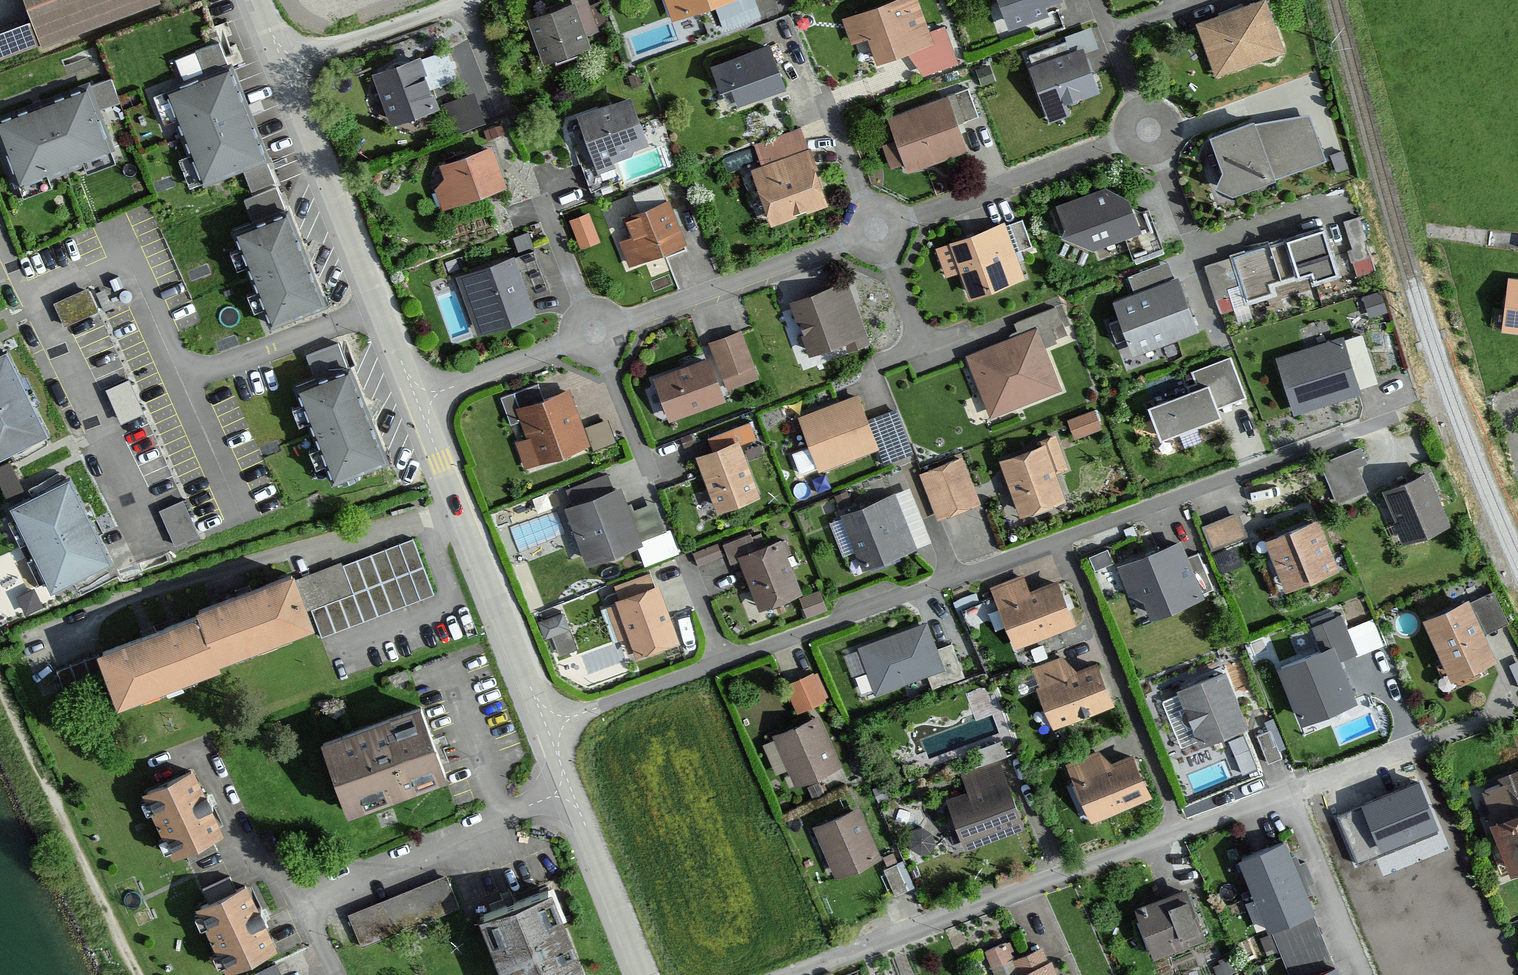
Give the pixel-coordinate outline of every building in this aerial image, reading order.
[(0,16),(0,59),(159,0),(26,0),(28,6),(0,16)] [(672,20),(714,5),(720,19),(757,6),(755,0),(665,0),(672,20)] [(842,18),(851,45),(870,38),(879,65),(918,51),(927,75),(956,64),(943,27),(929,32),(918,0),(894,0),(842,18)] [(1013,30),(1052,14),(1048,5),(1060,0),(1001,0),(1013,30)] [(1198,24),(1219,78),(1288,52),(1269,0),(1263,0),(1198,24)] [(576,2),(528,19),(544,64),(592,47),(576,2)] [(1071,51),(1030,67),(1052,124),(1071,117),(1067,106),(1101,93),(1086,55),(1100,50),(1090,26),(1065,36),(1071,51)] [(772,44),(723,63),(740,107),(789,88),(772,44)] [(422,57),(374,73),(391,124),(439,108),(422,57)] [(229,59),(168,87),(202,178),(265,150),(229,59)] [(0,115),(0,131),(20,179),(108,145),(85,84),(0,115)] [(968,89),(887,119),(908,175),(969,152),(959,125),(979,117),(968,89)] [(635,97),(580,116),(597,165),(652,146),(635,97)] [(1255,114),(1211,129),(1223,164),(1215,179),(1233,187),(1325,157),(1310,111),(1257,120),(1255,114)] [(761,167),(751,171),(771,226),(829,205),(801,129),(754,147),(761,167)] [(495,145),(442,165),(448,179),(435,191),(441,209),(509,185),(495,145)] [(256,188),(263,209),(286,201),(278,180),(256,188)] [(1111,186),(1057,206),(1067,236),(1095,251),(1124,241),(1132,261),(1160,249),(1145,210),(1139,214),(1134,202),(1111,186)] [(669,200),(622,219),(630,237),(618,242),(630,269),(688,245),(669,200)] [(285,203),(236,224),(273,317),(322,294),(285,203)] [(590,207),(571,214),(582,245),(601,237),(590,207)] [(1024,215),(1010,220),(1019,245),(1032,240),(1024,215)] [(1005,225),(935,250),(946,279),(961,274),(970,300),(1025,280),(1005,225)] [(1324,225),(1205,263),(1221,312),(1235,307),(1230,291),(1242,287),(1244,295),(1272,287),(1269,277),(1313,263),(1315,272),(1337,265),(1324,225)] [(516,258),(457,278),(477,336),(537,316),(516,258)] [(1134,297),(1113,305),(1134,359),(1198,334),(1169,262),(1127,279),(1134,297)] [(1510,280),(1504,334),(1517,336),(1517,281),(1510,280)] [(846,283),(790,304),(810,356),(866,336),(846,283)] [(85,291),(54,304),(65,327),(95,313),(85,291)] [(1037,332),(966,358),(989,418),(1060,392),(1037,332)] [(713,359),(656,379),(672,422),(729,402),(725,390),(756,379),(740,333),(708,344),(713,359)] [(1344,340),(1276,362),(1294,417),(1362,395),(1344,340)] [(309,349),(315,368),(342,359),(335,341),(309,349)] [(0,356),(0,462),(51,437),(9,351),(0,356)] [(348,358),(299,380),(334,473),(384,451),(348,358)] [(1198,390),(1152,408),(1166,442),(1225,418),(1222,411),(1247,401),(1230,359),(1192,375),(1198,390)] [(128,381),(107,391),(118,418),(139,407),(128,381)] [(568,392),(517,412),(528,439),(514,445),(525,472),(590,447),(568,392)] [(858,398),(799,419),(818,473),(877,451),(858,398)] [(900,405),(874,414),(890,459),(916,450),(900,405)] [(1095,411),(1066,422),(1074,442),(1103,432),(1095,411)] [(717,451),(696,459),(718,515),(762,498),(742,446),(757,441),(750,424),(713,438),(717,451)] [(1056,441),(1000,462),(1022,521),(1068,503),(1057,475),(1067,471),(1056,441)] [(1361,451),(1320,467),(1335,505),(1367,493),(1358,468),(1366,464),(1361,451)] [(963,460),(920,477),(939,524),(983,507),(963,460)] [(0,468),(0,484),(7,499),(24,490),(10,463),(0,468)] [(75,472),(6,507),(52,598),(121,563),(75,472)] [(1431,475),(1385,493),(1406,547),(1453,528),(1431,475)] [(623,487),(567,508),(588,565),(644,545),(623,487)] [(893,494),(842,515),(865,573),(917,552),(893,494)] [(187,495),(163,501),(172,538),(197,532),(187,495)] [(658,500),(637,507),(642,526),(664,520),(658,500)] [(1235,515),(1202,529),(1213,555),(1246,540),(1235,515)] [(1322,520),(1268,542),(1289,594),(1343,573),(1322,520)] [(753,534),(722,546),(730,566),(741,562),(758,609),(803,593),(783,540),(758,549),(753,534)] [(411,540),(303,580),(323,634),(432,594),(411,540)] [(1182,543),(1119,569),(1142,625),(1206,599),(1182,543)] [(198,608),(95,646),(116,701),(223,661),(221,654),(313,620),(293,566),(196,602),(198,608)] [(1023,576),(991,590),(1018,650),(1077,624),(1058,582),(1031,594),(1023,576)] [(660,586),(616,602),(636,657),(680,641),(660,586)] [(821,592),(798,600),(805,620),(828,611),(821,592)] [(1471,600),(1427,620),(1455,681),(1499,660),(1471,600)] [(1376,614),(1343,625),(1353,653),(1385,642),(1376,614)] [(924,624),(857,649),(874,696),(941,671),(924,624)] [(1334,639),(1278,662),(1301,719),(1357,697),(1334,639)] [(946,664),(961,660),(956,640),(942,643),(946,664)] [(1062,659),(1032,670),(1055,731),(1117,707),(1100,663),(1078,670),(1062,659)] [(1230,672),(1181,691),(1203,748),(1253,728),(1230,672)] [(814,674),(784,687),(795,715),(826,702),(814,674)] [(418,699),(319,736),(346,808),(445,771),(418,699)] [(818,718),(774,737),(796,787),(840,768),(818,718)] [(1105,748),(1065,765),(1090,825),(1155,798),(1136,754),(1111,764),(1105,748)] [(968,792),(948,800),(969,851),(1025,829),(997,762),(961,776),(968,792)] [(196,769),(145,794),(177,859),(228,833),(196,769)] [(1483,792),(1517,875),(1517,874),(1517,770),(1497,778),(1500,786),(1483,792)] [(1421,783),(1337,815),(1356,863),(1440,831),(1421,783)] [(860,810),(813,829),(834,879),(881,860),(860,810)] [(1290,841),(1243,859),(1273,932),(1319,914),(1290,841)] [(439,876),(348,917),(361,946),(452,905),(439,876)] [(251,885),(199,908),(229,973),(281,950),(251,885)] [(487,918),(508,974),(592,974),(561,891),(487,918)] [(1187,891),(1138,910),(1158,958),(1206,939),(1187,891)] [(984,954),(992,974),(1060,974),(1054,961),(1045,964),(1040,951),(1016,960),(1010,944),(984,954)]
